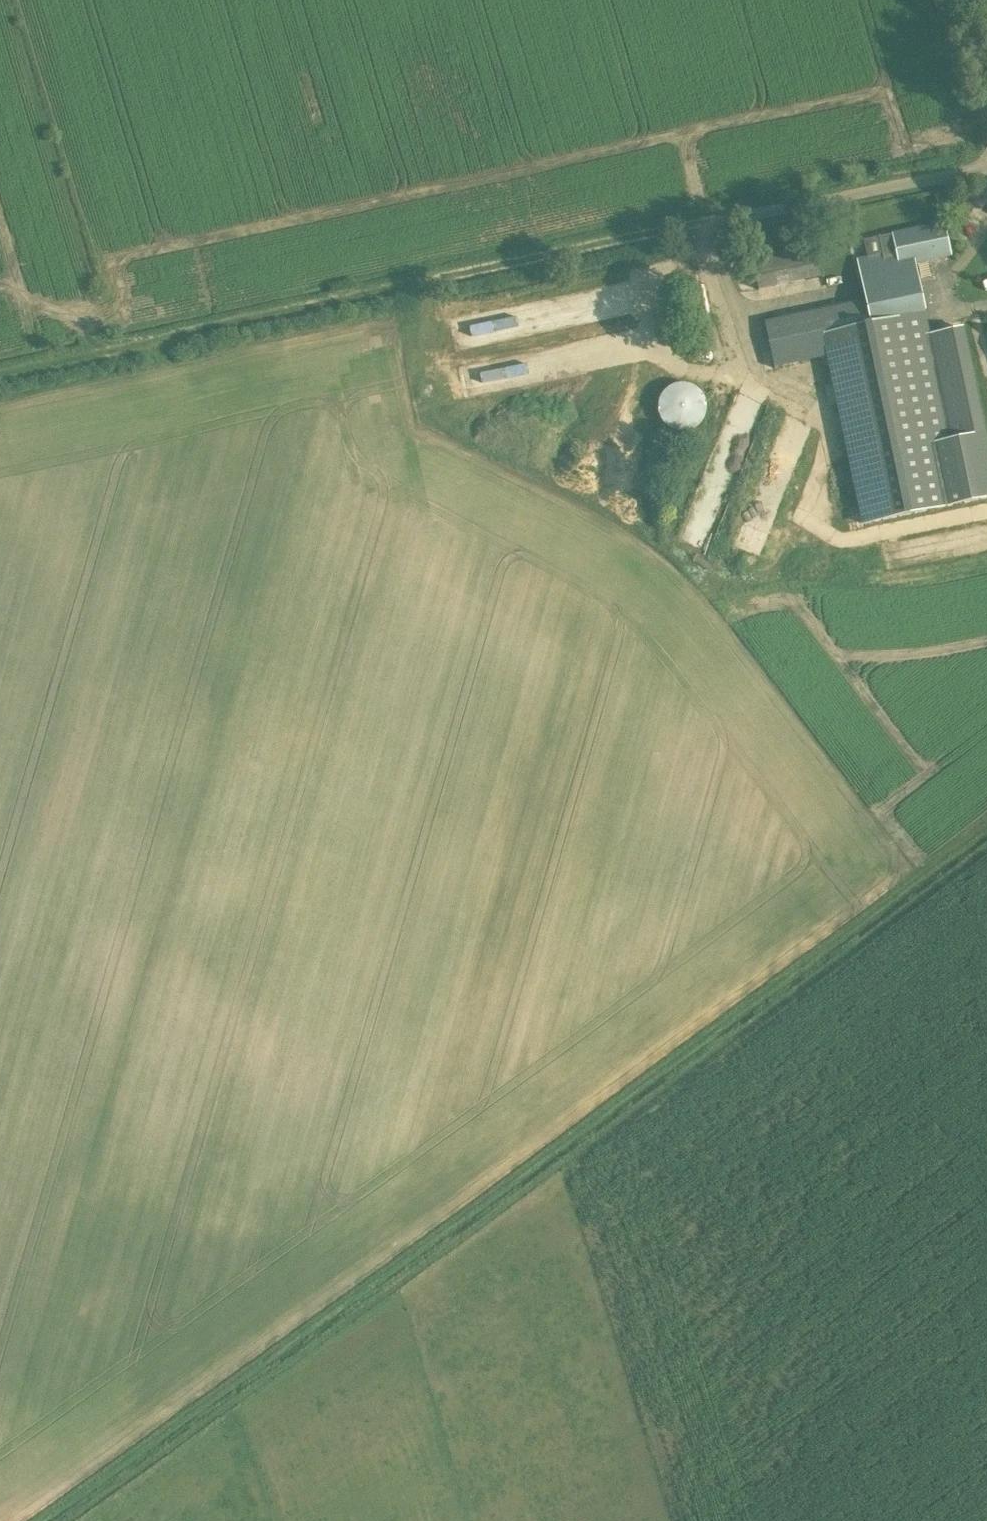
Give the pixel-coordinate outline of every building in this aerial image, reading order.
[(922,220),(920,221),(912,186),(880,194),(892,244),(890,244),(893,255),(912,251),(910,241),(926,237),(922,220)] [(666,427),(701,426),(700,386),(664,388),(666,427)] [(833,439),(849,435),(855,463),(844,465),(856,523),(881,517),(878,501),(884,500),(876,460),(881,460),(867,391),(825,399),(833,439)]
